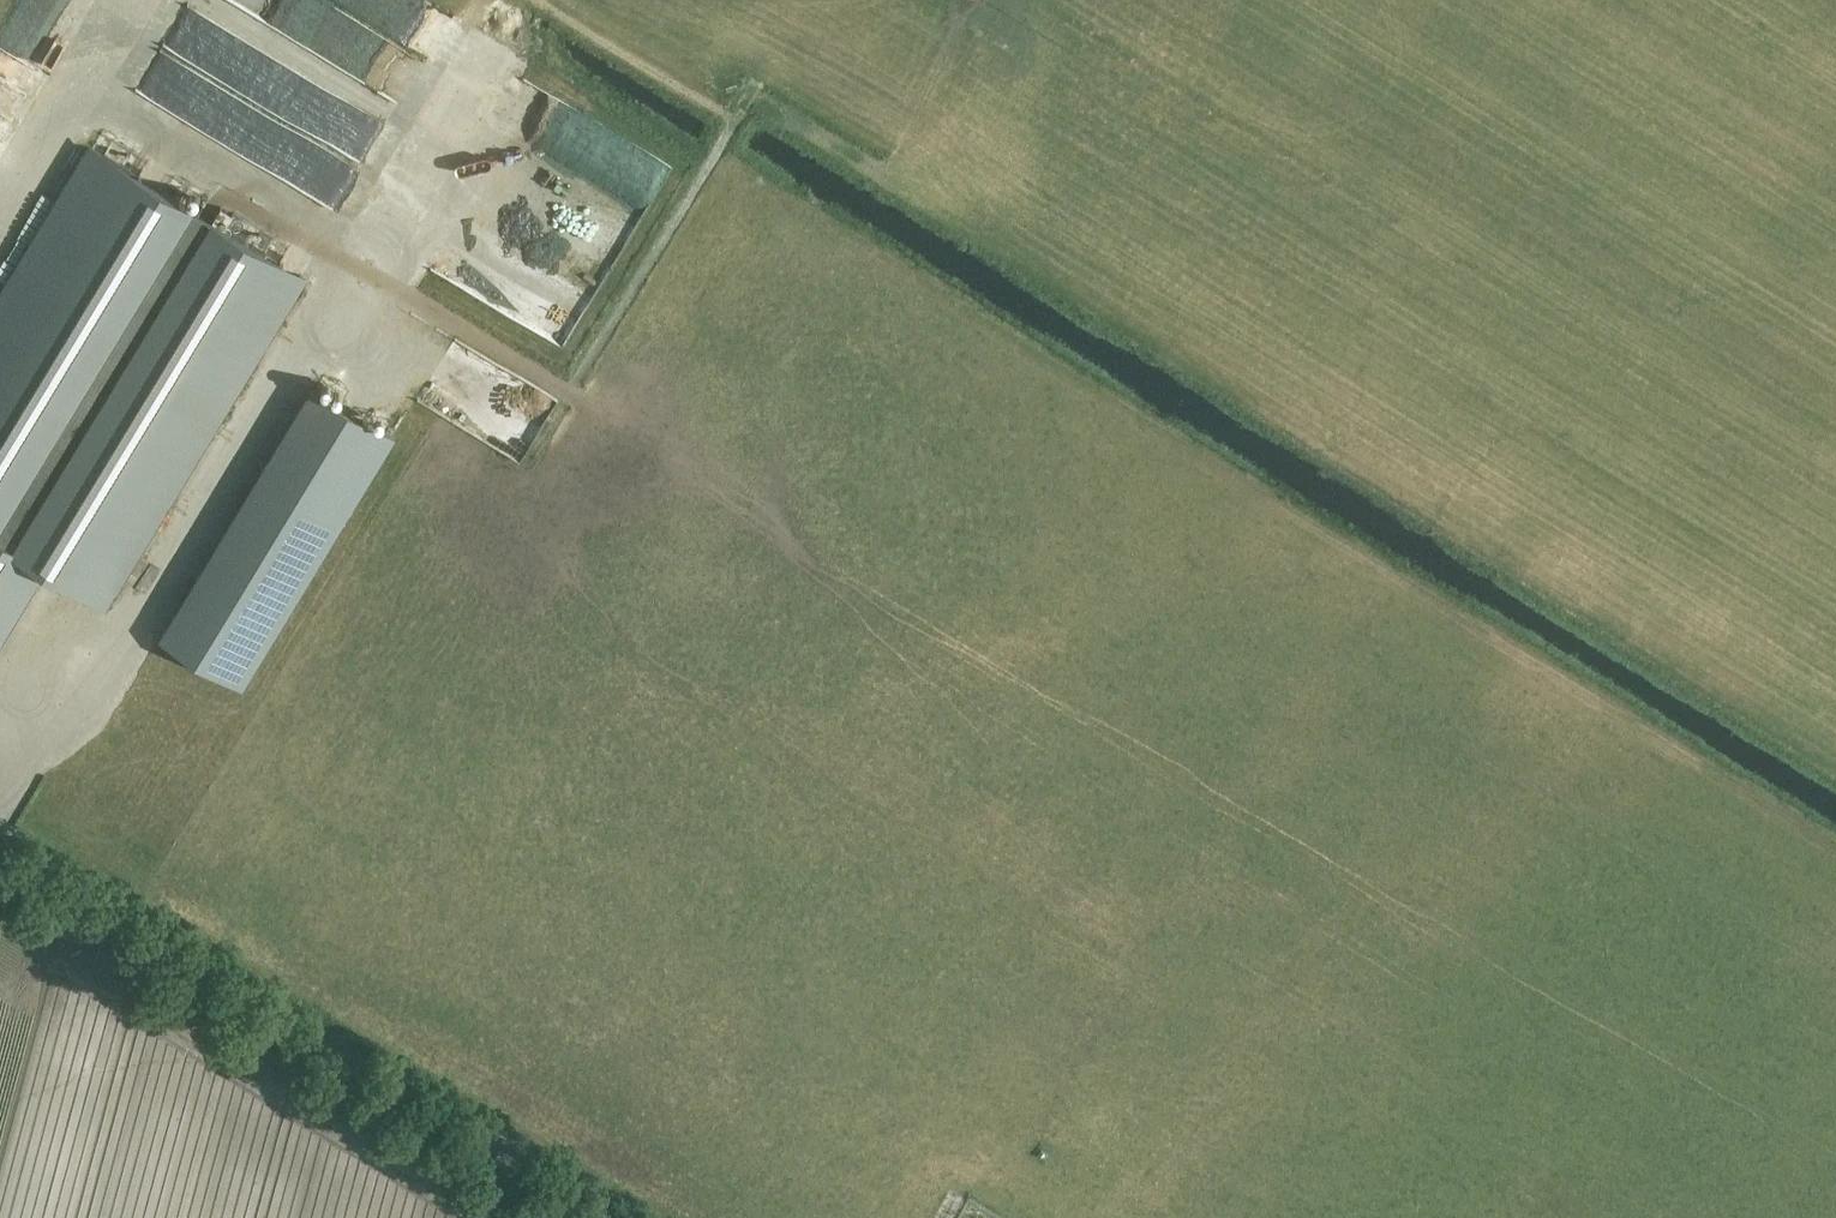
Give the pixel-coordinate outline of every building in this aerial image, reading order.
[(50,16),(78,13),(76,0),(48,0),(50,16)] [(44,564),(103,601),(304,276),(95,147),(0,301),(0,636),(44,564)] [(392,441),(310,391),(159,638),(241,689),(392,441)]
